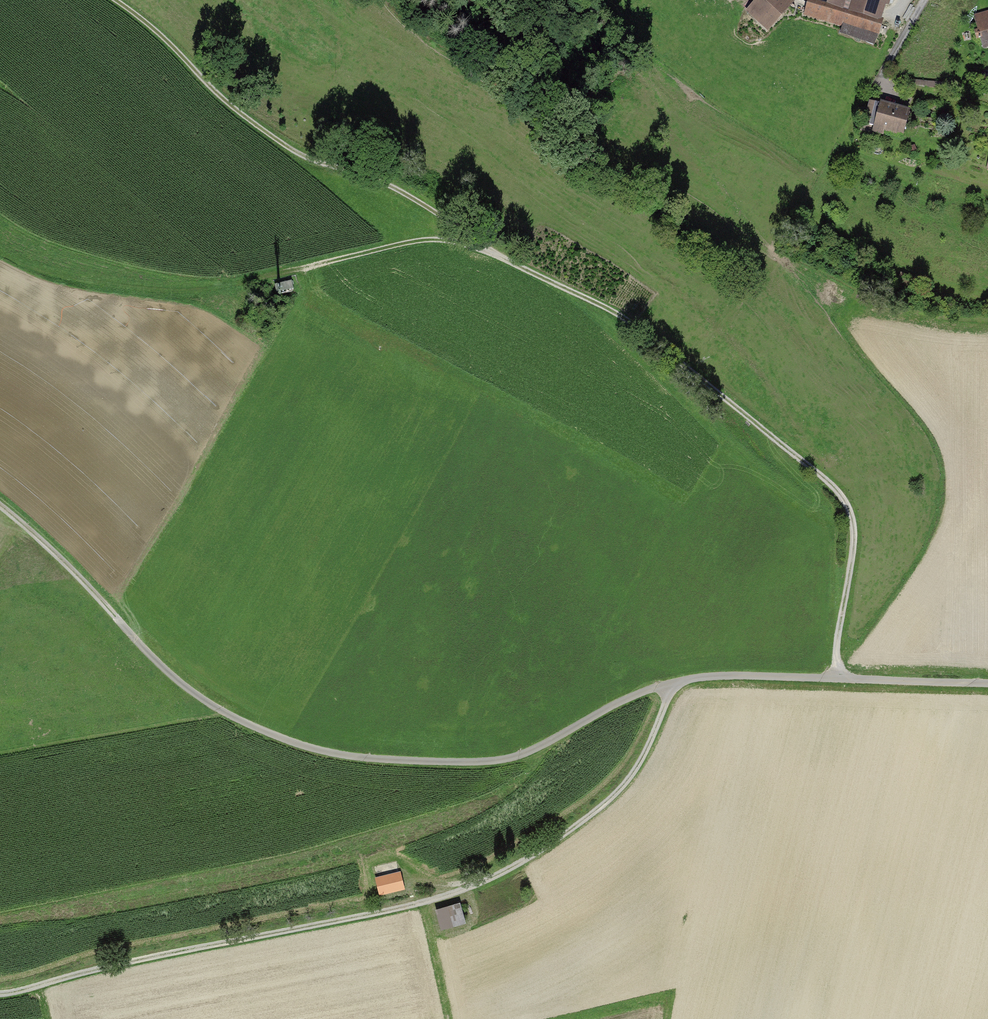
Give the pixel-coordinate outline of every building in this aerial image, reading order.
[(745,11),(768,33),(797,2),(795,0),(755,0),(754,2),(745,11)] [(802,17),(838,27),(836,34),(876,46),(889,0),(807,0),(802,17)] [(974,14),(983,49),(987,47),(987,10),(974,14)] [(910,108),(880,99),(872,128),(902,137),(910,108)] [(292,281),(276,284),(277,292),(293,289),(292,281)] [(264,314),(270,304),(263,301),(258,310),(264,314)] [(380,897),(404,892),(400,875),(376,880),(380,897)] [(460,904),(435,911),(441,933),(466,925),(460,904)]
